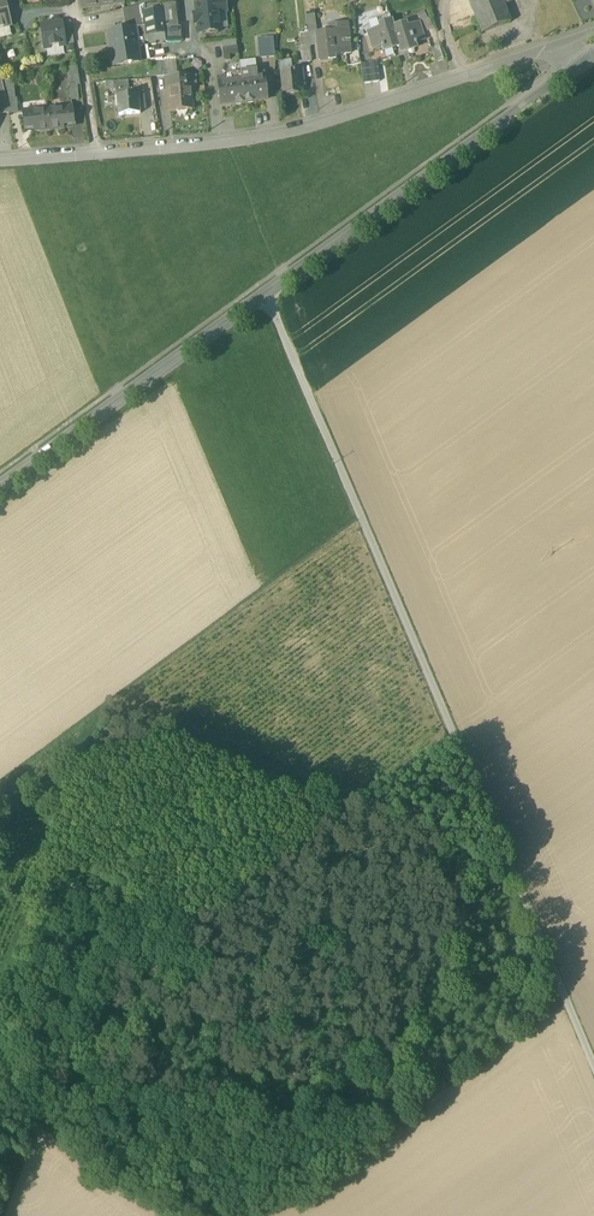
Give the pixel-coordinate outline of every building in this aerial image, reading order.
[(10,26),(4,0),(0,0),(0,28),(10,26)] [(82,8),(101,6),(103,6),(109,5),(108,2),(121,0),(81,0),(82,8)] [(198,24),(199,33),(221,31),(219,13),(226,12),(225,1),(225,0),(214,2),(196,4),(197,14),(193,14),(195,24),(198,24)] [(477,23),(482,34),(511,22),(504,6),(516,0),(468,0),(477,23)] [(174,3),(161,4),(164,26),(179,26),(177,3),(174,3)] [(142,27),(145,41),(182,40),(181,28),(183,28),(182,26),(179,26),(164,26),(161,4),(140,6),(139,6),(142,27)] [(122,9),(125,28),(134,27),(135,28),(142,27),(139,6),(122,9)] [(307,28),(316,27),(314,12),(306,14),(307,28)] [(378,25),(391,21),(389,15),(368,21),(371,31),(380,29),(378,25)] [(70,22),(62,23),(66,44),(74,43),(70,22)] [(62,23),(40,26),(44,48),(51,47),(59,45),(66,44),(62,23)] [(373,50),(382,47),(393,44),(398,42),(399,47),(400,49),(415,44),(425,41),(419,23),(407,27),(394,31),(393,27),(392,24),(380,29),(371,31),(367,32),(373,50)] [(318,46),(320,60),(335,58),(334,56),(347,55),(346,44),(350,43),(348,24),(328,26),(329,35),(318,37),(317,37),(318,46)] [(0,28),(0,38),(12,35),(10,26),(0,28)] [(108,31),(114,64),(140,60),(135,28),(134,27),(125,28),(108,31)] [(308,33),(310,47),(318,46),(317,37),(318,37),(316,27),(307,28),(308,33)] [(310,47),(308,33),(300,34),(302,49),(310,48),(310,47)] [(237,39),(222,41),(223,49),(238,47),(237,39)] [(392,49),(384,51),(384,52),(399,47),(398,42),(393,44),(394,48),(392,49)] [(258,44),(259,59),(275,57),(274,43),(258,44)] [(415,44),(400,49),(401,54),(417,49),(415,44)] [(65,55),(63,47),(59,48),(59,45),(51,47),(51,49),(47,50),(48,57),(65,55)] [(431,49),(435,63),(444,60),(439,46),(431,49)] [(238,47),(223,49),(224,60),(230,59),(230,55),(238,54),(238,47)] [(300,49),(303,63),(312,62),(310,48),(302,49),(300,49)] [(239,62),(241,73),(257,71),(255,60),(239,62)] [(280,61),(281,73),(293,72),(292,69),(291,60),(280,61)] [(165,78),(177,77),(176,61),(163,62),(163,63),(164,76),(165,78)] [(150,64),(151,77),(164,76),(163,63),(150,64)] [(361,65),(363,85),(380,82),(377,63),(361,65)] [(70,87),(71,101),(79,100),(78,86),(80,86),(77,67),(66,69),(69,87),(70,87)] [(281,73),(284,96),(302,94),(301,86),(304,86),(302,67),(292,69),(293,72),(281,73)] [(257,71),(241,73),(244,103),(257,102),(257,101),(267,100),(264,74),(257,75),(257,71)] [(232,105),(244,103),(241,73),(224,75),(225,78),(218,79),(221,105),(232,104),(232,105)] [(166,98),(167,112),(192,110),(191,96),(197,95),(196,76),(177,77),(165,78),(166,90),(169,89),(170,98),(166,98)] [(7,100),(15,100),(13,79),(2,82),(6,98),(7,100)] [(115,82),(117,96),(127,95),(127,89),(129,89),(128,80),(115,82)] [(138,86),(138,95),(139,98),(142,97),(142,100),(139,101),(140,110),(156,109),(152,85),(138,86)] [(117,96),(118,116),(140,114),(140,110),(139,101),(142,100),(142,97),(139,98),(138,95),(129,95),(127,95),(117,96)] [(7,100),(6,98),(0,98),(0,115),(10,114),(18,113),(17,99),(15,100),(7,100)] [(72,107),(47,109),(49,131),(64,130),(64,129),(65,129),(66,128),(66,127),(66,126),(74,125),(72,107)] [(35,132),(49,131),(47,109),(23,111),(24,130),(31,129),(32,130),(33,131),(33,132),(35,132)]
